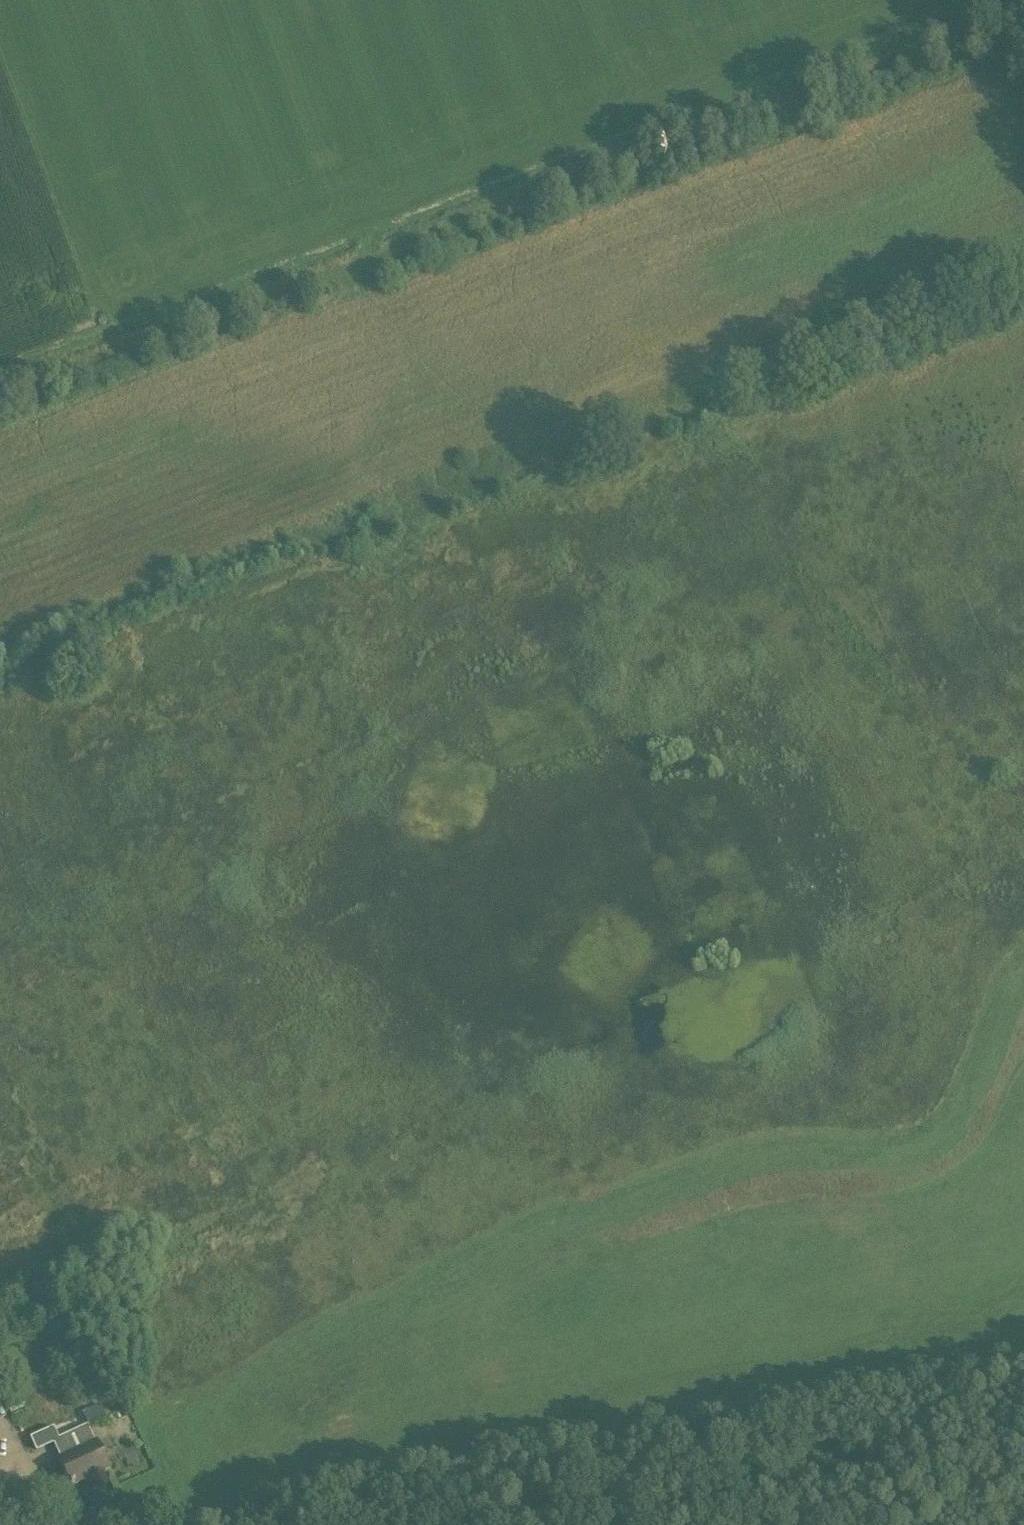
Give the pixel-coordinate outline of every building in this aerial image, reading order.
[(92,1426),(107,1419),(100,1404),(85,1411),(92,1426)] [(94,1442),(87,1425),(52,1441),(60,1457),(58,1458),(71,1486),(110,1469),(97,1440),(94,1442)]
